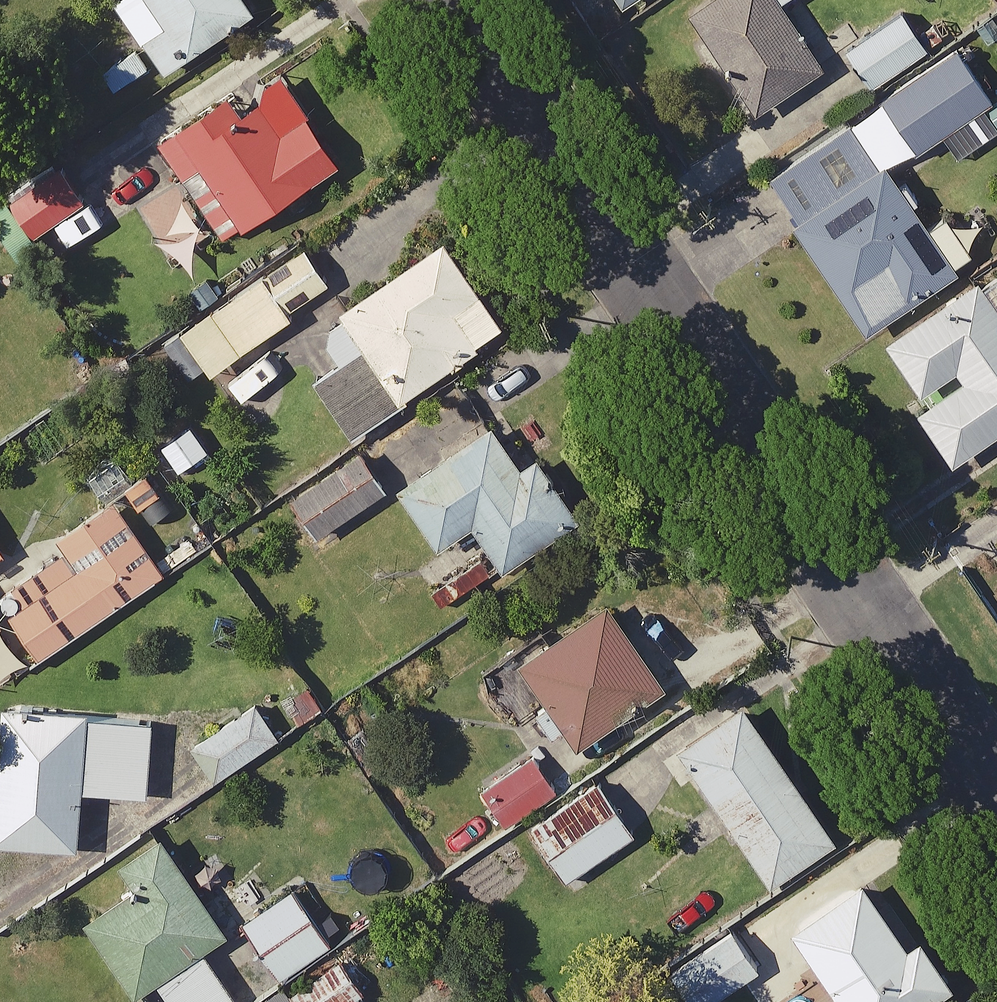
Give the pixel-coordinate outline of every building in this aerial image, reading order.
[(244,0),(109,0),(154,65),(245,2),(244,0)] [(772,0),(689,0),(680,6),(748,105),(814,61),(772,0)] [(920,45),(890,2),(836,39),(866,82),(920,45)] [(948,40),(755,171),(857,323),(965,250),(934,204),(915,217),(879,163),(934,127),(952,154),(996,124),(996,113),(948,40)] [(215,92),(152,131),(195,200),(211,226),(323,156),(292,107),(268,122),(251,94),(226,110),(215,92)] [(48,154),(0,186),(0,191),(25,229),(76,195),(48,154)] [(334,349),(303,371),(343,427),(494,318),(430,230),(330,303),(326,305),(323,307),(320,310),(318,314),(317,317),(316,321),(316,325),(316,329),(317,333),(319,337),(321,340),(323,343),(326,345),(330,347),(334,349)] [(149,336),(178,379),(282,309),(278,303),(319,275),(294,239),(149,336)] [(987,256),(873,331),(915,394),(903,401),(939,455),(996,416),(996,317),(996,271),(987,256)] [(267,370),(252,349),(212,377),(227,399),(267,370)] [(426,540),(462,516),(470,528),(412,566),(434,599),(566,513),(524,448),(508,459),(480,416),(385,478),(426,540)] [(372,485),(347,447),(282,491),(307,528),(372,485)] [(101,490),(45,527),(66,558),(0,602),(0,625),(20,656),(152,569),(101,490)] [(593,597),(511,652),(483,670),(498,693),(520,678),(530,695),(522,700),(539,726),(554,716),(568,737),(650,683),(593,597)] [(250,692),(184,731),(206,769),(272,730),(250,692)] [(66,840),(71,784),(137,789),(144,709),(0,697),(0,834),(66,840)] [(824,833),(734,697),(670,740),(760,875),(824,833)] [(542,781),(514,748),(470,785),(497,818),(542,781)] [(623,828),(586,773),(546,800),(521,817),(558,872),(623,828)] [(163,843),(126,867),(131,875),(77,910),(125,983),(145,970),(166,1001),(214,1001),(226,994),(191,941),(216,924),(163,843)] [(849,863),(776,914),(822,981),(800,997),(803,1001),(905,1001),(940,978),(905,927),(897,932),(849,863)] [(330,932),(293,876),(235,914),(271,970),(330,932)] [(749,963),(745,957),(776,935),(753,901),(663,965),(689,1001),(693,1001),(749,963)] [(361,979),(337,945),(279,986),(290,1001),(329,1001),(361,979)]
